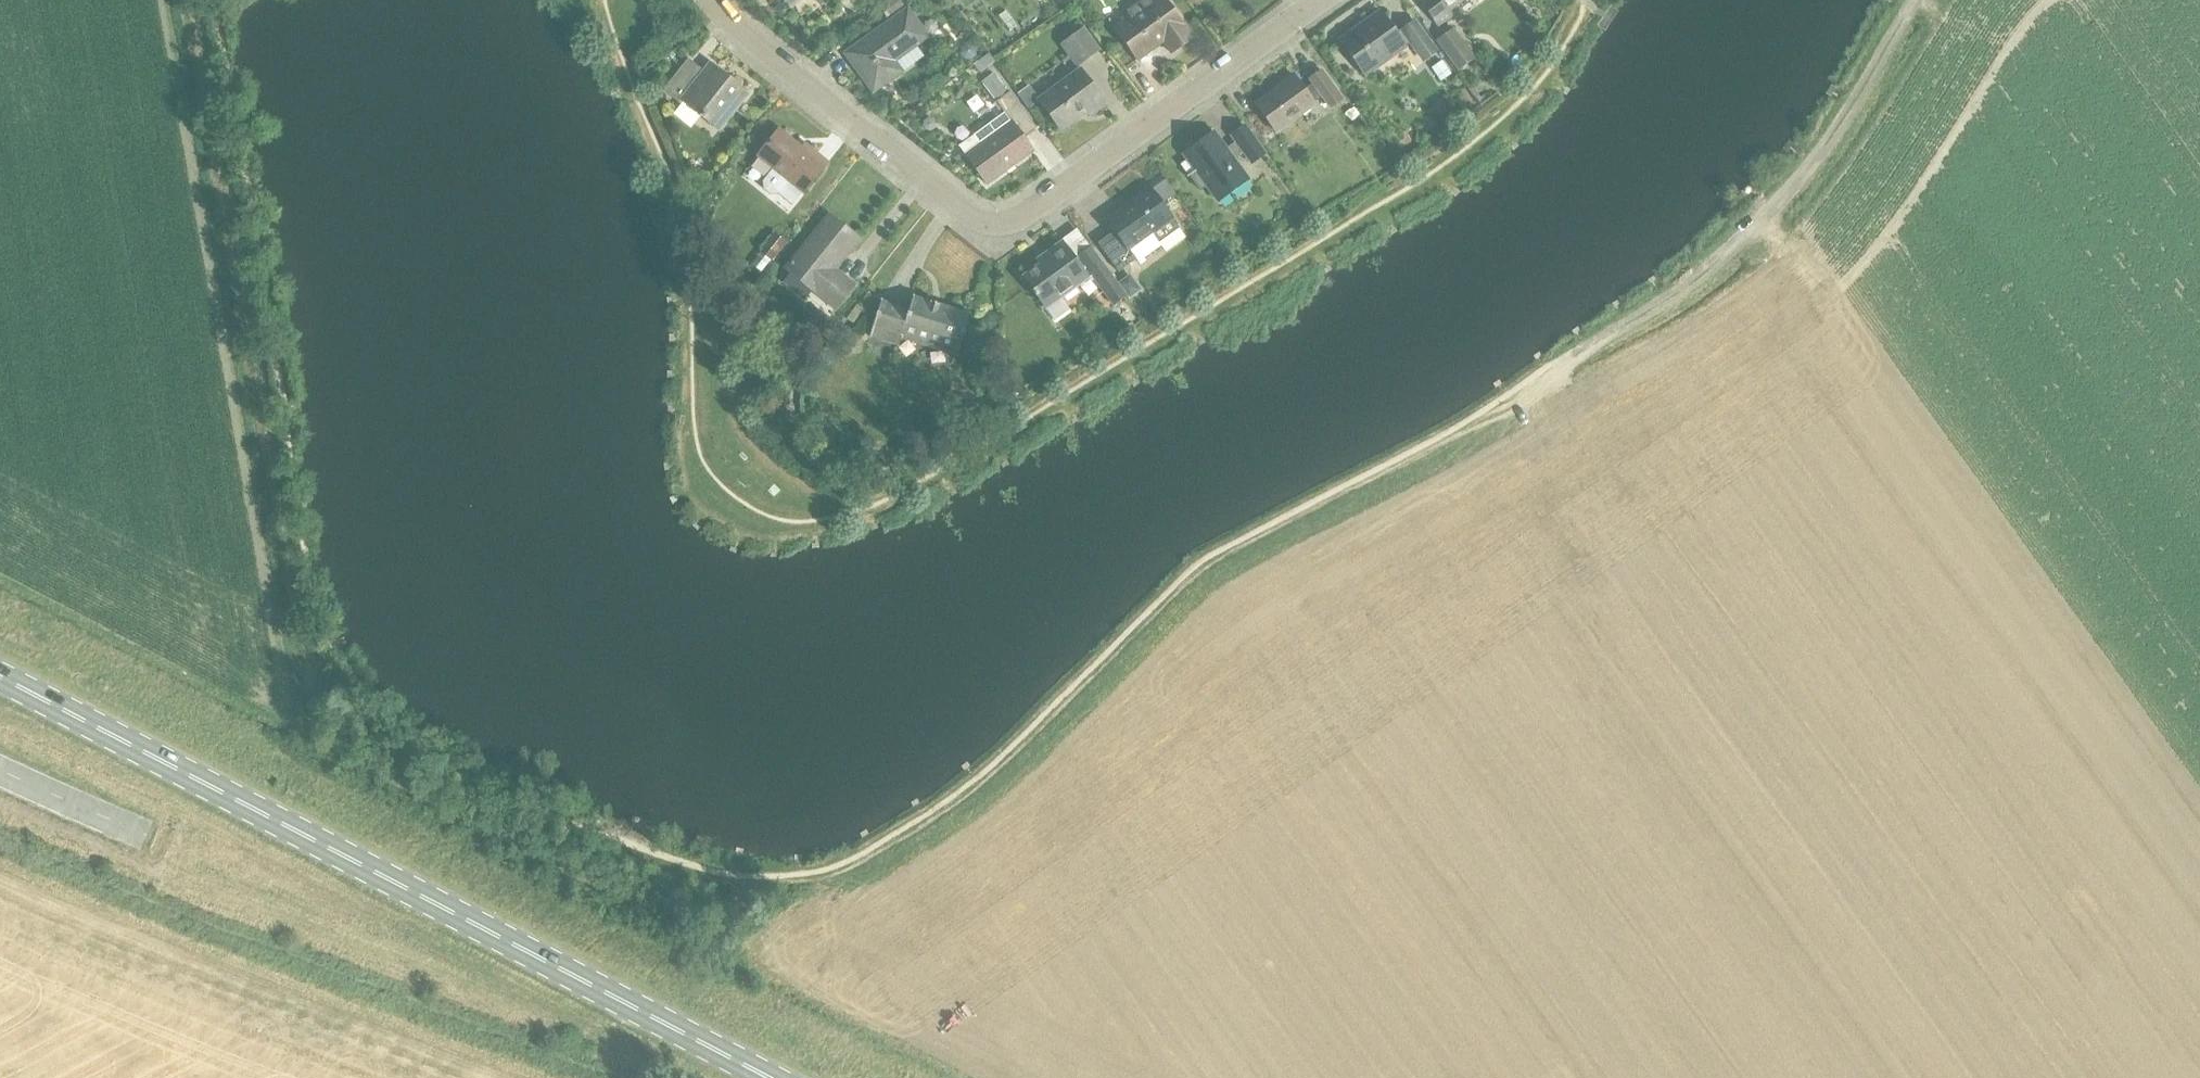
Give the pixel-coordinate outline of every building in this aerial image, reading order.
[(887,18),(903,6),(899,0),(889,0),(880,7),(887,18)] [(1195,38),(1168,0),(1156,0),(1147,7),(1144,2),(1128,13),(1132,18),(1115,31),(1137,61),(1156,48),(1154,46),(1163,40),(1173,54),(1195,38)] [(1421,1),(1439,26),(1453,16),(1449,10),(1464,0),(1423,0),(1421,1)] [(908,9),(846,53),(874,92),(902,71),(923,57),(916,46),(928,37),(908,9)] [(1380,12),(1339,41),(1365,76),(1411,43),(1423,60),(1436,52),(1414,21),(1396,34),(1380,12)] [(1452,28),(1436,40),(1457,68),(1468,60),(1457,46),(1463,42),(1452,28)] [(1061,45),(1077,67),(1099,50),(1083,29),(1061,45)] [(988,54),(985,55),(974,63),(980,72),(994,62),(988,54)] [(736,108),(748,93),(711,64),(699,79),(683,67),(665,90),(681,102),(684,99),(703,114),(700,116),(715,128),(733,106),(736,108)] [(1330,107),(1343,98),(1322,70),(1310,79),(1313,84),(1304,90),(1293,74),(1278,86),(1279,87),(1256,104),(1276,133),(1315,104),(1314,103),(1322,97),(1330,107)] [(1090,115),(1105,104),(1081,71),(1039,101),(1061,131),(1087,112),(1090,115)] [(959,146),(965,156),(986,184),(1032,151),(1023,138),(1036,128),(1010,91),(1008,93),(994,73),(981,82),(1004,113),(959,146)] [(1253,164),(1265,155),(1244,126),(1232,135),(1236,141),(1226,149),(1213,132),(1184,154),(1219,202),(1248,180),(1234,160),(1244,152),(1253,164)] [(779,129),(758,155),(773,168),(763,181),(763,188),(771,195),(778,193),(793,205),(803,192),(804,193),(828,163),(805,144),(802,148),(779,129)] [(1114,230),(1097,243),(1118,271),(1136,258),(1139,262),(1161,245),(1159,242),(1178,228),(1173,220),(1151,190),(1122,211),(1121,209),(1106,220),(1114,230)] [(831,215),(816,233),(786,269),(836,310),(854,288),(834,271),(860,239),(831,215)] [(762,251),(772,259),(785,243),(775,235),(762,251)] [(1127,296),(1102,262),(1090,247),(1075,258),(1064,242),(1047,254),(1050,258),(1023,277),(1046,309),(1093,275),(1114,305),(1127,296)] [(1140,290),(1130,276),(1118,284),(1127,296),(1128,298),(1140,290)] [(902,339),(958,357),(971,315),(913,297),(909,310),(882,301),(870,337),(899,346),(902,339)]
